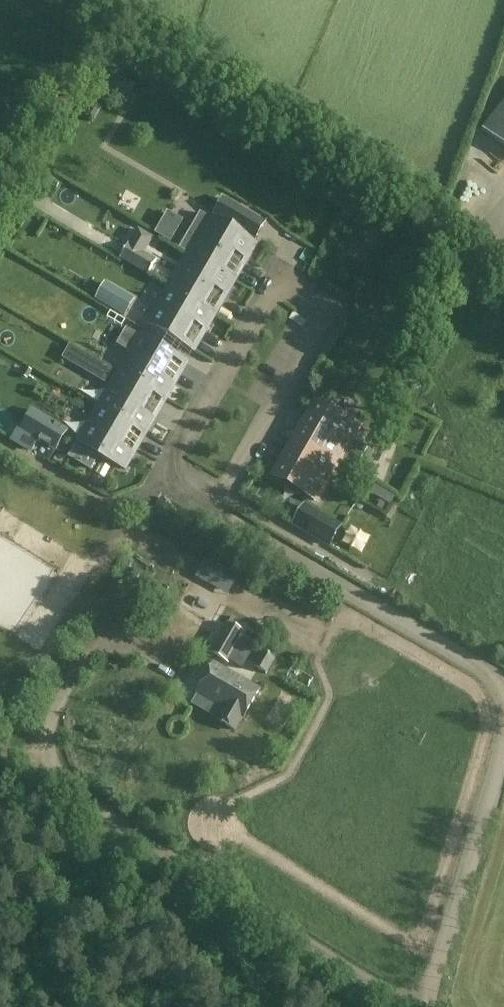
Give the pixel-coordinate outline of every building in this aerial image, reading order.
[(503,146),(503,103),(483,129),(503,146)] [(264,222),(221,198),(212,214),(254,239),(264,222)] [(256,245),(200,213),(179,249),(187,254),(188,254),(235,281),(235,280),(231,278),(242,257),(247,260),(256,245)] [(121,258),(148,274),(156,260),(144,253),(153,237),(139,229),(130,244),(121,258)] [(219,290),(227,295),(235,281),(188,254),(187,254),(176,274),(181,276),(172,291),(168,288),(167,289),(214,316),(215,316),(207,311),(219,290)] [(119,294),(104,286),(95,303),(109,311),(119,294)] [(214,316),(167,289),(155,309),(160,311),(152,326),(147,323),(146,324),(194,352),(194,350),(186,346),(198,325),(206,330),(214,316)] [(135,354),(131,351),(119,371),(166,399),(174,385),(166,380),(178,360),(186,364),(187,363),(140,336),(139,337),(144,340),(135,354)] [(60,356),(103,382),(111,369),(93,358),(67,343),(60,356)] [(166,399),(119,371),(119,372),(123,375),(115,389),(110,386),(98,406),(146,434),(154,420),(146,415),(158,395),(166,399)] [(307,427),(306,427),(297,441),(338,465),(359,429),(318,405),(309,420),(310,421),(307,427)] [(145,434),(146,434),(98,406),(98,407),(103,410),(94,424),(90,421),(78,442),(125,469),(133,455),(125,450),(137,430),(145,434)] [(19,430),(54,451),(66,430),(31,409),(19,430)] [(317,500),(338,465),(297,441),(289,455),(290,456),(286,462),(285,461),(276,476),(317,500)] [(77,444),(70,455),(91,468),(97,457),(77,444)] [(301,503),(290,521),(325,543),(338,526),(301,503)] [(87,536),(80,556),(109,567),(116,547),(87,536)] [(98,574),(67,554),(57,570),(61,572),(48,593),(47,593),(32,616),(19,637),(16,635),(0,660),(0,713),(9,718),(98,574)] [(218,562),(207,556),(195,578),(206,584),(211,575),(232,588),(240,574),(218,562)] [(229,662),(245,634),(228,624),(212,652),(229,662)] [(266,674),(276,659),(262,651),(253,666),(266,674)] [(259,691),(214,665),(198,692),(225,708),(218,722),(234,732),(242,718),(243,719),(259,691)] [(157,718),(170,720),(172,708),(159,706),(157,718)]
